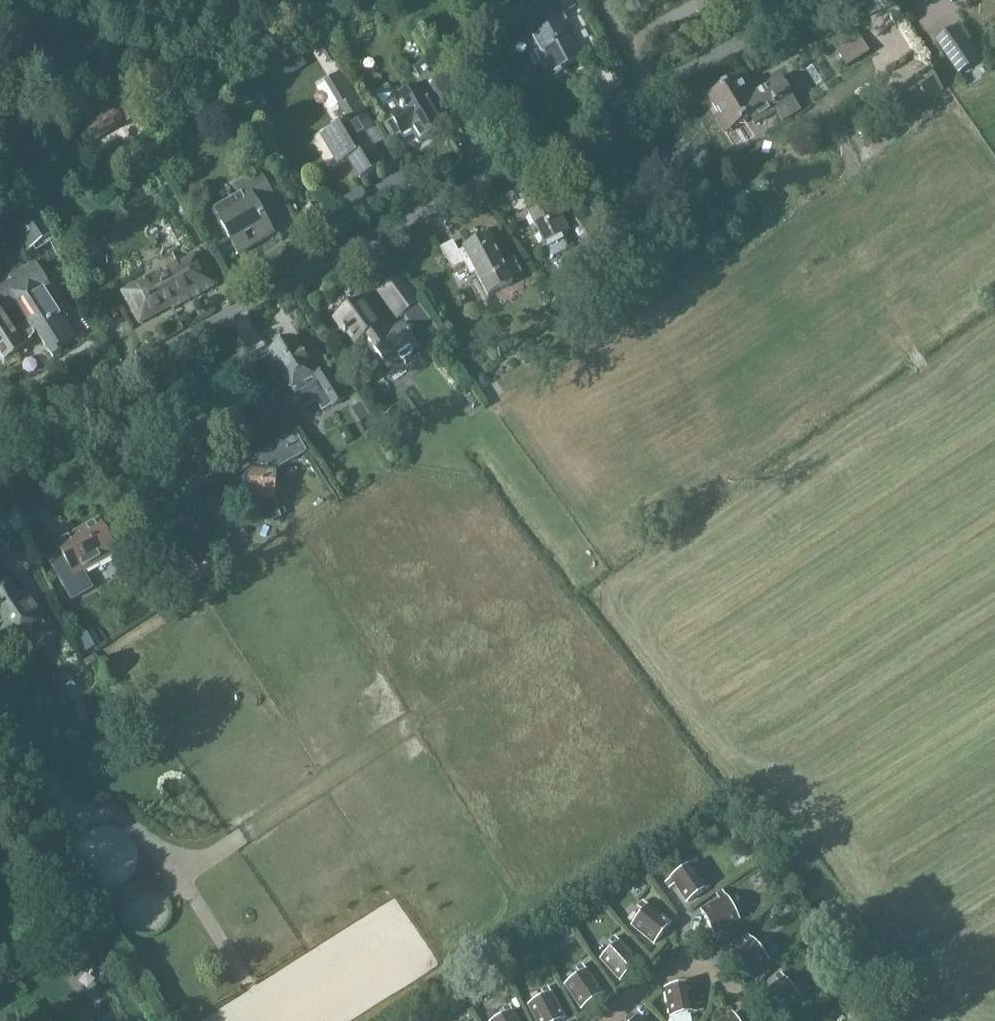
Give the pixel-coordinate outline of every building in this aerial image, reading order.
[(495,20),(509,47),(533,34),(556,77),(568,71),(566,67),(582,59),(560,16),(575,8),(571,0),(533,0),(495,20)] [(958,26),(935,42),(958,75),(981,60),(958,26)] [(856,29),(832,43),(847,69),(871,55),(856,29)] [(395,101),(380,110),(386,120),(382,122),(392,139),(411,127),(420,143),(444,129),(437,117),(455,107),(448,96),(433,71),(427,62),(413,70),(419,79),(422,85),(395,101)] [(817,66),(807,72),(816,88),(826,82),(817,66)] [(338,74),(325,82),(339,107),(347,120),(324,134),(342,163),(348,160),(360,179),(382,166),(372,149),(382,142),(356,97),(353,99),(338,74)] [(933,74),(888,103),(899,120),(944,91),(933,74)] [(709,99),(720,116),(714,119),(724,135),(750,119),(755,126),(780,111),(784,118),(798,109),(780,79),(757,93),(746,76),(709,99)] [(201,93),(187,100),(192,108),(205,101),(201,93)] [(84,124),(96,144),(143,116),(131,96),(84,124)] [(272,233),(256,206),(268,198),(272,196),(257,171),(233,186),(239,197),(213,213),(230,242),(239,256),(274,235),(272,233)] [(364,192),(361,188),(341,200),(353,221),(374,209),(369,201),(364,192)] [(529,216),(545,247),(550,257),(553,258),(566,251),(568,247),(563,238),(568,235),(552,204),(529,216)] [(12,232),(26,254),(53,237),(38,215),(32,218),(12,232)] [(572,229),(580,239),(587,235),(578,224),(572,229)] [(605,254),(594,232),(587,235),(580,239),(591,261),(605,254)] [(462,251),(459,253),(453,242),(446,246),(439,249),(453,269),(463,264),(470,276),(474,274),(487,299),(514,284),(512,280),(521,275),(514,260),(503,266),(489,237),(467,249),(462,251)] [(172,309),(197,296),(218,284),(200,253),(180,264),(179,263),(177,263),(162,272),(161,271),(122,292),(139,324),(171,307),(172,309)] [(9,278),(12,282),(0,289),(0,357),(4,363),(18,354),(25,346),(25,345),(23,346),(19,341),(33,333),(35,331),(52,358),(62,352),(60,349),(74,340),(46,296),(43,298),(40,293),(50,287),(36,265),(21,274),(19,271),(9,278)] [(398,318),(404,313),(424,341),(430,350),(441,342),(435,332),(416,305),(418,303),(399,277),(394,281),(389,285),(384,288),(379,292),(398,318)] [(344,337),(346,336),(353,345),(366,336),(373,346),(372,346),(387,368),(398,360),(403,361),(411,355),(412,350),(417,347),(410,338),(412,336),(410,333),(408,335),(401,326),(391,333),(363,293),(355,299),(357,303),(334,319),(344,333),(342,334),(344,337)] [(25,345),(25,346),(34,335),(33,333),(19,341),(23,346),(25,345)] [(272,356),(293,390),(305,409),(315,403),(321,412),(331,406),(332,409),(346,400),(327,369),(315,376),(291,337),(269,351),(272,356)] [(477,379),(477,385),(480,389),(485,390),(490,387),(491,381),(487,377),(482,376),(477,379)] [(252,391),(265,413),(277,406),(264,384),(252,391)] [(359,404),(368,418),(371,416),(366,408),(357,394),(349,399),(355,407),(359,404)] [(355,407),(351,409),(360,423),(368,418),(359,404),(355,407)] [(252,468),(251,470),(248,472),(244,480),(244,486),(246,492),(250,496),(249,501),(253,501),(252,504),(259,526),(281,519),(276,502),(277,470),(306,454),(294,433),(249,460),(251,468),(252,468)] [(48,560),(61,583),(71,601),(92,589),(83,571),(117,552),(99,522),(58,545),(62,552),(55,556),(48,560)] [(169,559),(187,590),(217,572),(214,565),(198,575),(184,550),(169,559)] [(36,627),(40,634),(52,626),(34,600),(25,606),(19,598),(10,584),(0,591),(0,639),(6,648),(36,627)] [(29,592),(19,598),(25,606),(34,600),(29,592)] [(92,632),(82,637),(90,650),(100,645),(92,632)] [(149,806),(142,813),(150,819),(156,812),(149,806)] [(675,886),(687,903),(708,890),(692,866),(671,880),(665,884),(669,890),(675,886)] [(709,926),(714,934),(738,920),(726,899),(722,893),(716,896),(720,902),(701,913),(709,926)] [(632,927),(654,945),(670,926),(648,908),(642,903),(638,908),(644,913),(632,927)] [(730,959),(745,979),(767,961),(752,942),(747,936),(742,940),(747,946),(730,959)] [(601,961),(620,981),(638,965),(619,944),(614,938),(609,943),(614,949),(601,961)] [(83,942),(55,958),(63,972),(72,967),(74,971),(84,964),(82,961),(91,956),(89,952),(90,951),(86,944),(85,945),(83,942)] [(566,987),(582,1010),(602,996),(586,973),(582,966),(576,970),(581,976),(566,987)] [(762,998),(775,1016),(776,1017),(799,1001),(785,981),(784,981),(780,975),(775,979),(779,985),(762,997),(762,998)] [(690,986),(666,991),(671,1018),(695,1014),(695,1013),(703,1012),(701,1006),(694,1007),(690,986)] [(537,1020),(563,1020),(564,1020),(551,995),(551,996),(547,989),(541,992),(545,999),(529,1007),(537,1020)] [(513,1014),(512,1014),(509,1007),(503,1010),(506,1017),(498,1020),(516,1020),(513,1014)]
